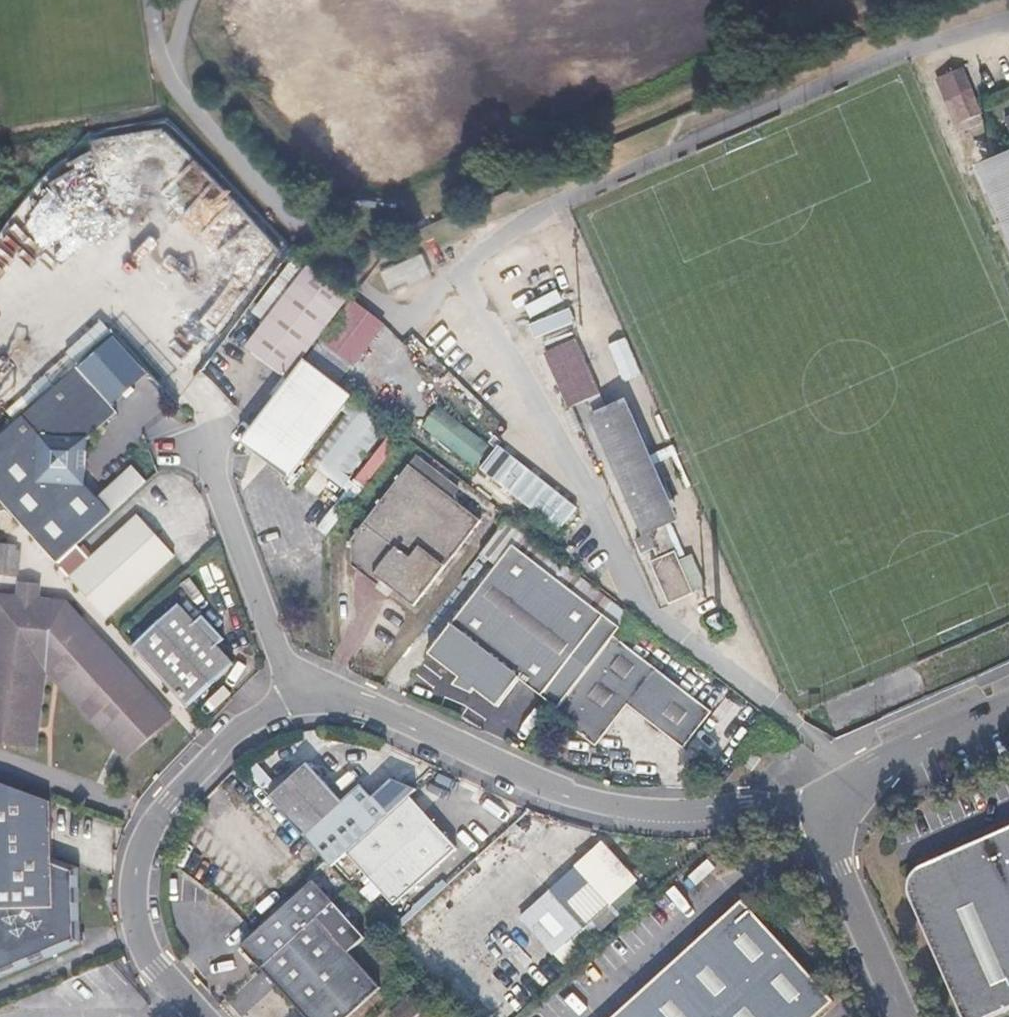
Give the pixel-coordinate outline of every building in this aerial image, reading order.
[(961,117),(978,109),(959,67),(941,75),(951,96),(961,117)] [(961,117),(951,96),(943,100),(956,128),(981,116),(978,109),(961,117)] [(134,158),(166,150),(166,153),(179,150),(172,120),(93,140),(97,155),(131,146),(134,158)] [(1005,148),(999,150),(963,166),(1008,269),(1008,158),(1005,148)] [(107,225),(98,160),(70,164),(71,173),(49,176),(51,196),(32,199),(34,220),(24,221),(26,235),(107,225)] [(285,380),(302,358),(347,299),(307,268),(244,348),(282,378),(274,387),(278,390),(285,380)] [(354,302),(320,344),(348,365),(381,324),(354,302)] [(535,337),(575,322),(570,308),(530,322),(535,337)] [(663,527),(669,524),(677,520),(624,400),(604,409),(573,340),(542,355),(567,410),(588,400),(594,413),(587,416),(640,536),(647,533),(657,558),(649,562),(667,603),(692,593),(673,552),(663,527)] [(285,475),(335,409),(345,397),(348,393),(302,358),(285,380),(278,390),(247,437),(243,443),(285,475)] [(0,431),(0,498),(57,562),(77,544),(112,512),(80,477),(87,436),(118,408),(77,362),(0,431)] [(345,397),(335,409),(339,412),(303,458),(341,488),(348,478),(345,476),(383,426),(345,397)] [(438,404),(421,424),(472,465),(489,444),(438,404)] [(371,447),(380,455),(397,433),(387,426),(371,447)] [(404,463),(348,533),(346,560),(375,583),(380,577),(411,602),(476,520),(404,463)] [(555,506),(537,530),(585,566),(603,543),(555,506)] [(72,578),(107,617),(175,556),(140,517),(92,560),(72,578)] [(518,678),(555,707),(611,636),(618,627),(601,614),(611,601),(509,522),(482,555),(496,566),(429,654),(495,706),(518,678)] [(663,527),(673,552),(680,548),(669,524),(663,527)] [(57,562),(72,578),(92,560),(77,544),(57,562)] [(0,546),(0,572),(11,573),(14,547),(0,546)] [(31,744),(39,668),(44,669),(126,758),(169,718),(64,603),(0,596),(0,740),(31,744)] [(139,653),(194,714),(243,671),(227,652),(234,646),(213,622),(205,629),(188,610),(139,653)] [(555,707),(552,712),(593,744),(625,703),(680,746),(708,711),(611,636),(555,707)] [(773,730),(768,736),(779,746),(784,739),(773,730)] [(330,867),(345,853),(387,815),(360,784),(341,801),(306,763),(268,798),(330,867)] [(0,787),(0,977),(77,942),(75,868),(49,858),(46,803),(0,787)] [(387,815),(345,853),(391,905),(454,848),(407,796),(387,815)] [(920,868),(913,875),(910,884),(910,895),(963,1016),(992,1016),(1008,1010),(1008,829),(920,868)] [(514,851),(420,936),(488,1012),(583,928),(514,851)] [(612,1016),(813,1016),(830,1001),(740,901),(612,1016)] [(257,966),(303,1016),(342,1016),(377,986),(313,915),(257,966)]
